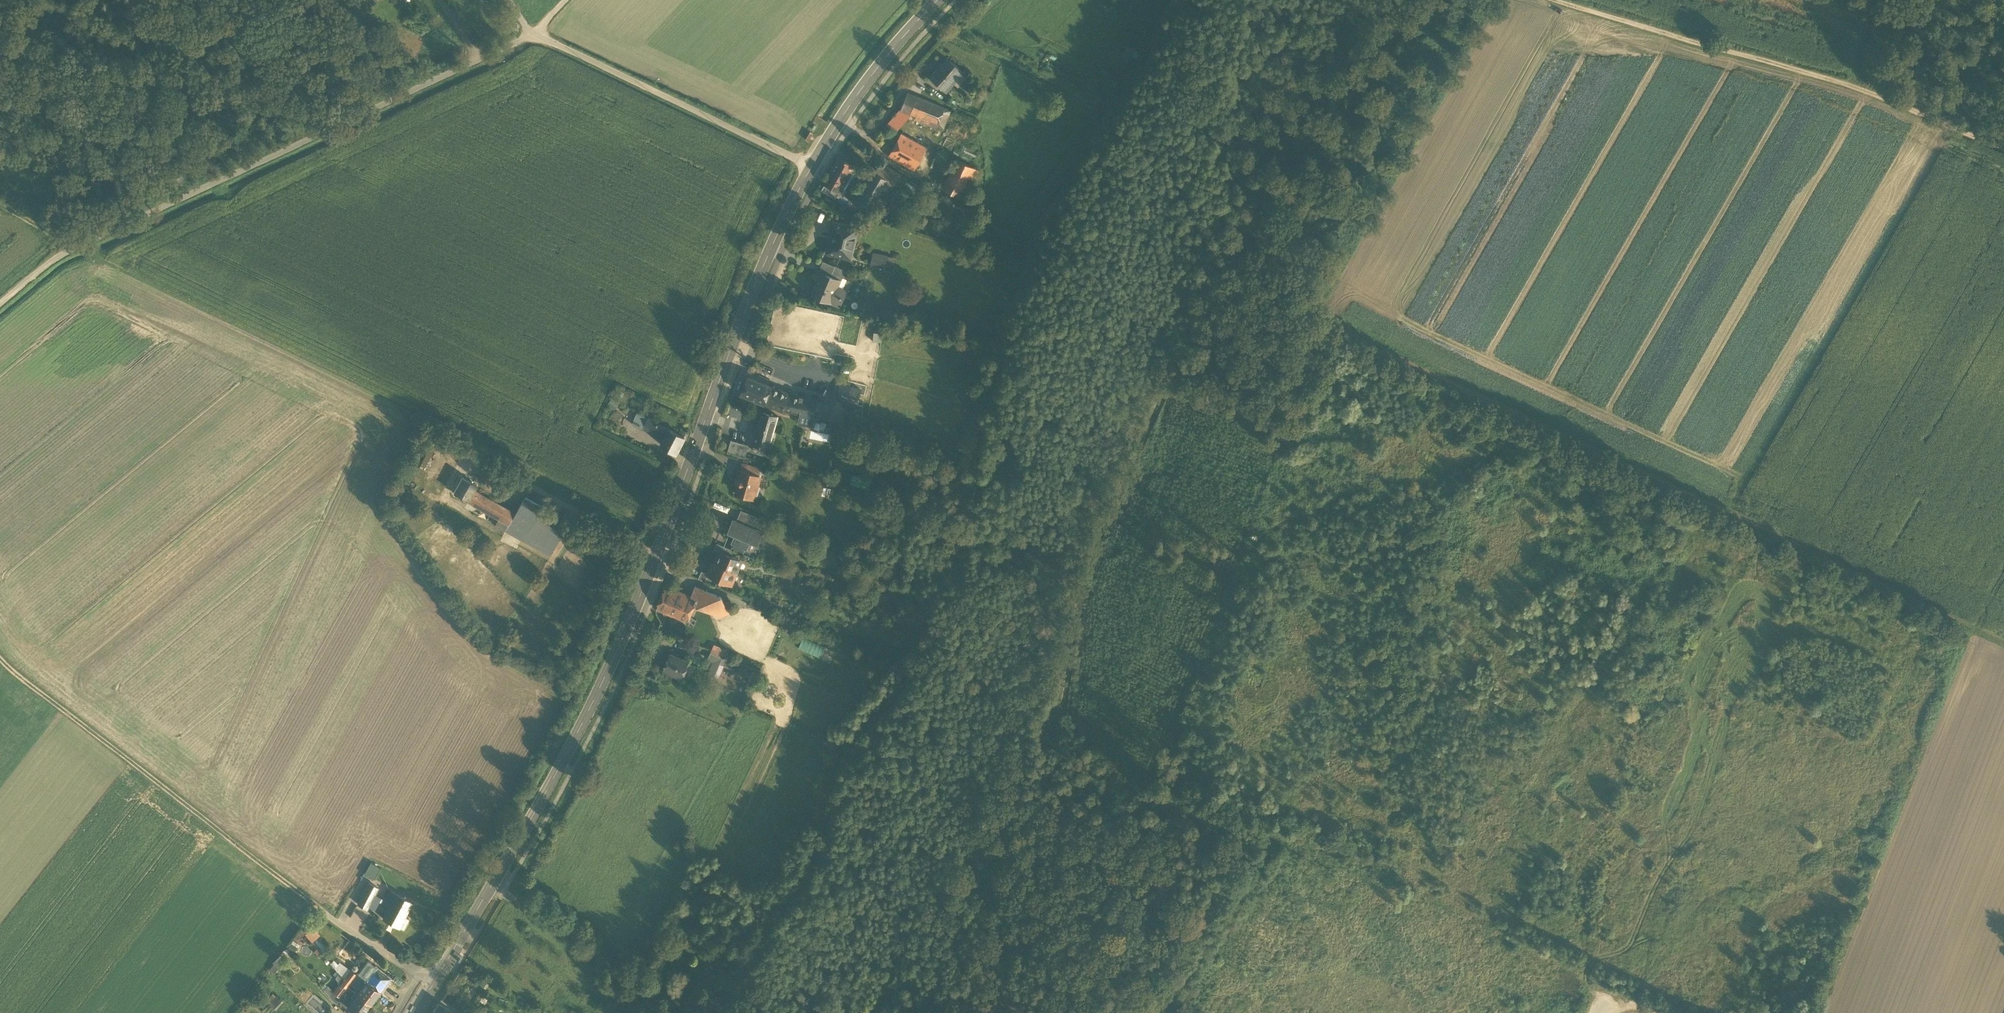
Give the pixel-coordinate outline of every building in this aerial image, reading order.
[(1129,59),(1136,48),(1120,39),(1116,46),(1123,49),(1120,54),(1129,59)] [(930,78),(946,92),(963,72),(947,58),(930,78)] [(908,93),(901,110),(912,114),(916,116),(915,120),(936,128),(944,108),(908,93)] [(952,111),(944,108),(936,128),(943,131),(952,111)] [(899,127),(912,114),(901,110),(887,124),(899,127)] [(926,148),(901,134),(889,156),(914,170),(926,148)] [(829,176),(843,184),(854,166),(840,158),(829,176)] [(943,188),(965,199),(979,169),(957,159),(943,188)] [(872,205),(880,209),(890,192),(893,194),(903,177),(880,163),(875,172),(887,179),(872,205)] [(860,198),(872,205),(887,179),(875,172),(860,198)] [(822,191),(836,199),(843,184),(829,176),(822,191)] [(833,234),(840,236),(841,230),(843,230),(845,230),(845,231),(852,233),(854,227),(833,222),(830,234),(833,234)] [(827,253),(847,257),(849,247),(853,248),(856,234),(852,233),(845,231),(845,230),(843,230),(841,230),(840,236),(833,234),(832,242),(830,241),(827,253)] [(871,264),(884,267),(887,257),(873,254),(871,264)] [(830,276),(832,272),(834,266),(824,262),(820,272),(822,273),(830,276)] [(848,271),(834,266),(832,272),(840,276),(845,278),(848,271)] [(813,295),(829,301),(836,285),(840,276),(832,272),(830,276),(822,273),(824,274),(820,285),(817,284),(813,295)] [(847,290),(836,285),(829,301),(840,306),(847,290)] [(694,341),(700,344),(704,342),(704,341),(702,337),(697,335),(694,341)] [(740,394),(764,404),(772,386),(748,376),(740,394)] [(788,393),(772,386),(764,404),(781,411),(782,410),(788,393)] [(861,389),(849,386),(845,404),(856,407),(861,389)] [(812,416),(814,416),(817,399),(788,393),(782,410),(800,414),(812,416)] [(612,398),(607,403),(614,410),(619,405),(612,398)] [(832,402),(817,399),(814,416),(829,419),(832,405),(832,402)] [(829,419),(829,420),(838,421),(839,421),(841,411),(839,406),(832,405),(829,419)] [(754,444),(763,446),(763,444),(770,446),(778,419),(770,416),(770,414),(762,412),(758,425),(757,425),(754,433),(756,434),(754,444)] [(633,424),(642,429),(644,425),(641,423),(642,421),(645,423),(647,418),(639,413),(633,424)] [(812,416),(800,414),(798,423),(810,426),(812,416)] [(651,428),(665,435),(669,429),(647,418),(645,423),(642,421),(641,423),(644,425),(651,428)] [(838,421),(829,420),(828,429),(836,431),(838,421)] [(651,428),(648,432),(663,440),(665,435),(651,428)] [(661,443),(676,452),(684,437),(669,429),(665,435),(663,440),(661,443)] [(728,450),(741,454),(745,444),(731,440),(728,450)] [(409,472),(419,478),(435,447),(425,442),(409,472)] [(743,462),(741,471),(752,474),(754,466),(743,462)] [(752,474),(759,476),(761,468),(754,466),(752,474)] [(737,493),(753,497),(759,476),(752,474),(741,471),(739,470),(736,479),(740,480),(739,485),(737,493)] [(452,492),(467,501),(467,500),(472,490),(475,485),(461,477),(452,492)] [(568,521),(542,507),(524,497),(514,514),(472,490),(467,500),(499,518),(509,524),(505,530),(521,538),(549,555),(558,539),(568,521)] [(736,520),(753,527),(758,516),(741,509),(736,520)] [(499,518),(495,525),(505,530),(509,524),(499,518)] [(745,547),(746,547),(750,539),(757,542),(762,531),(753,527),(736,520),(734,519),(729,530),(737,533),(733,542),(734,542),(745,547)] [(725,552),(727,546),(717,542),(715,548),(720,551),(721,550),(725,552)] [(745,547),(734,542),(731,548),(733,549),(739,551),(741,548),(744,549),(745,547)] [(725,552),(731,554),(733,549),(731,548),(727,546),(725,552)] [(720,551),(715,563),(737,572),(742,559),(731,554),(725,552),(721,550),(720,551)] [(731,584),(737,572),(715,563),(713,562),(708,573),(708,574),(717,578),(731,584)] [(699,577),(715,584),(717,578),(708,574),(708,573),(702,570),(699,577)] [(702,600),(706,590),(696,585),(693,596),(698,598),(702,600)] [(657,608),(686,620),(696,599),(667,586),(657,608)] [(706,599),(711,610),(725,604),(724,602),(721,596),(706,590),(702,600),(703,600),(706,599)] [(702,600),(698,598),(698,606),(711,610),(706,599),(703,600),(702,600)] [(725,604),(728,611),(733,609),(729,600),(724,602),(725,604)] [(725,604),(711,610),(721,615),(728,612),(728,611),(725,604)] [(819,655),(822,646),(801,638),(797,646),(819,655)] [(711,651),(717,654),(720,647),(714,645),(711,651)] [(725,649),(720,647),(717,654),(723,656),(725,649)] [(663,669),(682,677),(688,661),(676,656),(674,659),(668,657),(663,669)] [(370,862),(364,873),(373,878),(379,867),(370,862)] [(378,887),(368,882),(357,903),(367,909),(368,907),(374,895),(378,887)] [(400,926),(403,928),(408,918),(405,916),(404,915),(411,901),(389,889),(383,899),(383,900),(390,903),(389,906),(383,918),(399,927),(400,926)] [(379,901),(389,906),(390,903),(383,900),(383,899),(374,895),(368,907),(374,910),(379,901)] [(320,934),(313,926),(305,933),(312,941),(320,934)] [(327,948),(319,938),(314,942),(322,952),(327,948)] [(360,955),(349,970),(350,970),(356,975),(367,961),(360,955)] [(367,961),(356,975),(350,983),(357,988),(360,990),(366,982),(377,968),(367,961)] [(343,978),(350,970),(349,970),(339,962),(334,968),(339,973),(340,975),(343,978)] [(389,978),(377,968),(366,982),(379,992),(389,978)] [(343,978),(342,980),(349,985),(350,983),(356,975),(350,970),(343,978)] [(490,982),(482,977),(478,984),(486,988),(490,982)] [(341,995),(349,985),(342,980),(341,982),(340,983),(334,990),(341,995)] [(357,988),(354,992),(369,1004),(379,992),(366,982),(360,990),(357,988)] [(323,989),(328,995),(332,991),(327,985),(323,989)] [(328,995),(335,1002),(339,997),(332,991),(328,995)] [(369,1004),(354,992),(351,996),(354,998),(347,1006),(356,1012),(362,1012),(369,1004)] [(277,994),(269,1003),(275,1008),(283,999),(277,994)] [(439,1003),(433,1012),(456,1012),(439,1003)]
